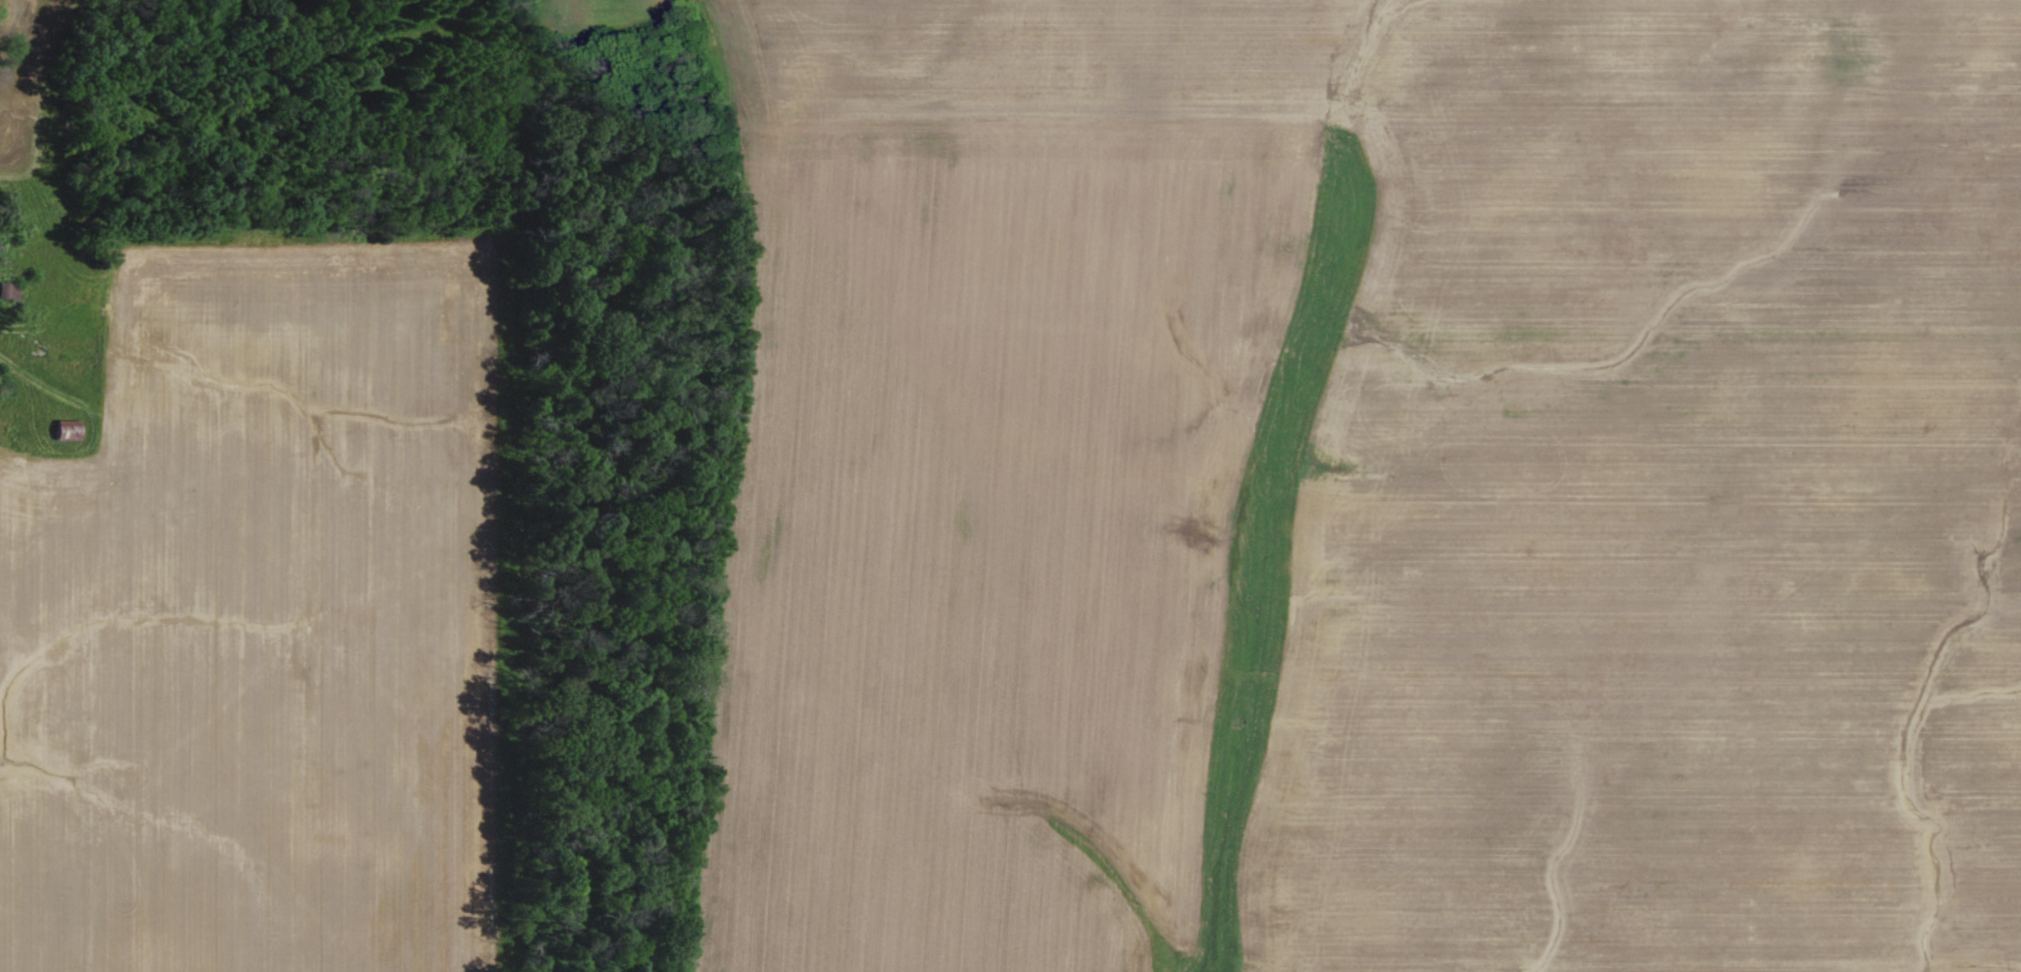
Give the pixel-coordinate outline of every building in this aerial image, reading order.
[(82,422),(59,421),(59,439),(81,440),(82,422)]
